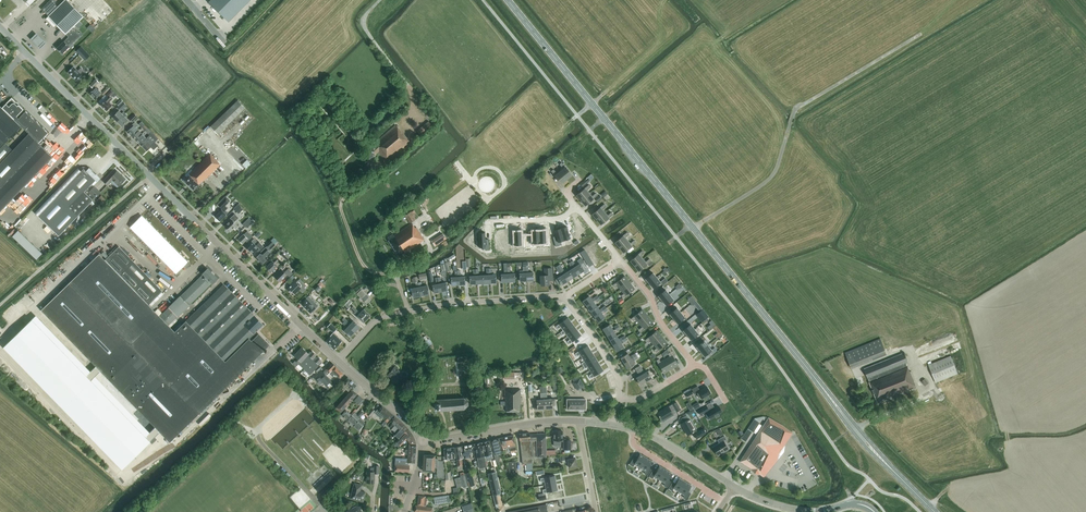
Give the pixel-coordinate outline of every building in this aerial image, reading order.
[(73,42),(80,36),(72,28),(75,26),(78,29),(83,24),(79,21),(83,17),(67,0),(65,0),(58,7),(54,3),(56,2),(54,0),(50,0),(41,9),(48,16),(69,37),(73,42)] [(211,1),(230,20),(250,0),(211,0),(211,1)] [(101,15),(92,6),(88,10),(92,14),(94,11),(99,16),(101,15)] [(91,16),(86,11),(82,15),(87,20),(91,16)] [(41,50),(47,45),(37,36),(32,42),(41,50)] [(69,46),(73,42),(69,37),(64,41),(57,48),(62,53),(69,47),(69,46)] [(82,47),(77,52),(87,62),(92,57),(82,47)] [(80,55),(75,60),(82,66),(86,62),(80,55)] [(73,66),(67,72),(76,81),(82,75),(73,66)] [(94,89),(89,94),(95,100),(101,93),(95,86),(99,82),(96,79),(90,85),(94,89)] [(107,92),(111,88),(110,87),(110,88),(108,86),(101,93),(103,95),(107,92)] [(113,93),(111,90),(106,95),(108,98),(107,99),(106,99),(101,105),(107,111),(112,105),(109,102),(112,99),(110,96),(113,93)] [(0,106),(0,212),(53,157),(38,143),(48,133),(26,111),(16,121),(10,116),(11,115),(14,119),(24,109),(12,98),(2,108),(9,114),(9,115),(0,106)] [(245,108),(238,100),(210,127),(218,134),(245,108)] [(120,110),(126,105),(123,102),(118,108),(120,110)] [(113,117),(117,122),(125,114),(123,112),(122,114),(119,111),(113,117)] [(125,114),(117,122),(122,126),(128,120),(125,117),(127,115),(125,114)] [(435,124),(431,120),(427,124),(425,127),(424,126),(420,130),(423,134),(435,124)] [(127,132),(132,136),(138,130),(139,129),(137,127),(138,126),(135,122),(131,126),(131,127),(127,132)] [(369,159),(378,152),(383,157),(384,156),(388,161),(410,142),(396,125),(373,144),(373,145),(370,148),(365,143),(361,146),(366,151),(364,153),(369,159)] [(142,134),(138,130),(132,136),(136,140),(142,134)] [(158,139),(151,132),(149,134),(156,141),(158,139)] [(136,140),(140,144),(146,138),(142,134),(136,140)] [(146,138),(140,144),(147,151),(151,147),(154,150),(158,146),(155,142),(153,143),(147,137),(146,138)] [(190,173),(190,174),(200,184),(220,165),(217,162),(218,161),(210,154),(190,173)] [(560,164),(563,168),(559,170),(567,179),(572,175),(562,162),(560,164)] [(81,171),(78,168),(54,193),(35,213),(59,236),(78,216),(93,200),(92,199),(95,197),(95,198),(101,192),(94,186),(93,185),(100,178),(89,168),(89,169),(88,169),(86,171),(84,168),(81,171)] [(561,183),(567,179),(559,170),(557,168),(554,170),(554,169),(551,171),(552,171),(550,172),(554,177),(555,176),(561,183)] [(549,182),(554,177),(550,172),(549,170),(543,175),(549,182)] [(125,180),(117,171),(113,176),(111,174),(103,181),(108,185),(112,180),(119,186),(125,180)] [(193,190),(200,184),(190,174),(184,180),(188,184),(187,184),(189,186),(190,186),(193,190)] [(589,185),(577,195),(581,200),(590,193),(587,190),(591,187),(589,185)] [(581,200),(585,205),(598,195),(596,193),(592,196),(590,193),(581,200)] [(106,200),(102,195),(98,200),(102,204),(106,200)] [(228,213),(225,210),(228,208),(225,206),(230,201),(226,197),(218,205),(222,208),(221,210),(215,216),(220,221),(228,213)] [(604,204),(592,214),(597,219),(605,212),(603,209),(606,206),(604,204)] [(243,209),(239,205),(235,210),(238,214),(243,209)] [(411,211),(405,215),(410,223),(416,219),(411,211)] [(597,219),(601,224),(613,214),(611,212),(608,215),(605,212),(597,219)] [(239,218),(235,214),(230,218),(231,220),(225,226),(228,229),(227,229),(229,231),(230,231),(234,228),(235,230),(239,226),(234,222),(239,218)] [(392,234),(387,238),(399,256),(404,253),(404,254),(424,240),(416,227),(415,228),(412,224),(393,236),(392,234)] [(567,226),(566,226),(566,227),(561,229),(564,240),(570,238),(567,226)] [(555,230),(554,230),(557,238),(559,246),(562,245),(561,243),(565,241),(564,240),(561,229),(555,230)] [(18,230),(12,236),(36,259),(42,253),(18,230)] [(533,231),(533,237),(533,239),(530,239),(530,246),(533,246),(536,246),(536,243),(540,243),(539,230),(533,231)] [(546,247),(550,246),(549,238),(546,238),(546,236),(546,230),(539,230),(540,243),(540,244),(543,244),(543,247),(546,247)] [(247,242),(253,236),(247,231),(244,234),(243,234),(238,239),(242,244),(245,241),(247,242)] [(515,245),(519,245),(519,248),(525,247),(525,237),(521,237),(521,231),(520,231),(520,232),(515,232),(515,231),(514,231),(515,245)] [(507,249),(507,238),(503,239),(503,232),(496,232),(497,247),(501,246),(501,249),(507,249)] [(627,232),(615,242),(619,247),(628,240),(626,237),(629,234),(627,232)] [(478,233),(479,247),(483,247),(483,250),(489,250),(489,239),(485,239),(485,233),(478,233)] [(432,241),(435,246),(446,239),(443,234),(432,241)] [(264,247),(259,242),(256,246),(254,244),(257,242),(254,239),(246,247),(249,250),(253,254),(257,251),(258,252),(264,247)] [(619,247),(624,253),(636,243),(634,240),(631,243),(628,240),(619,247)] [(261,253),(256,258),(262,264),(267,259),(268,260),(273,256),(271,254),(271,253),(269,251),(271,249),(275,245),(270,241),(266,244),(267,245),(260,252),(261,253)] [(162,291),(119,247),(105,260),(99,254),(41,310),(170,442),(269,345),(258,335),(255,332),(263,325),(254,316),(247,308),(239,300),(223,285),(186,321),(175,332),(168,325),(177,316),(178,317),(189,306),(189,305),(212,283),(213,284),(218,279),(208,269),(203,273),(203,274),(180,297),(180,296),(169,307),(169,308),(160,317),(148,304),(162,291)] [(286,261),(292,256),(287,251),(286,253),(283,249),(281,251),(283,253),(281,255),(286,261)] [(588,255),(585,250),(580,253),(583,258),(588,255)] [(643,251),(630,261),(635,266),(643,259),(641,256),(644,253),(643,251)] [(581,273),(584,271),(583,268),(587,266),(581,258),(577,261),(579,264),(577,266),(573,260),(571,262),(579,274),(581,273)] [(646,262),(643,259),(635,266),(639,271),(648,264),(650,267),(653,264),(651,261),(649,259),(646,262)] [(273,261),(266,268),(271,273),(277,266),(280,263),(277,260),(274,263),(273,261)] [(568,263),(572,269),(571,270),(569,271),(573,278),(575,276),(579,274),(571,262),(568,263)] [(296,264),(292,268),(290,270),(293,273),(295,271),(299,267),(296,264)] [(556,267),(561,276),(558,278),(562,285),(567,281),(563,274),(562,272),(558,266),(556,267)] [(549,281),(549,280),(548,278),(553,278),(552,268),(544,268),(544,272),(545,275),(540,276),(541,285),(549,285),(549,281)] [(284,273),(282,270),(275,277),(280,282),(286,276),(288,278),(293,274),(288,269),(284,273)] [(567,281),(569,280),(573,278),(569,271),(563,274),(567,281)] [(653,273),(645,279),(649,284),(657,277),(653,273)] [(310,277),(309,277),(307,275),(303,279),(305,281),(304,283),(307,287),(314,280),(310,277)] [(412,288),(413,297),(421,295),(420,289),(418,282),(419,282),(417,276),(413,277),(414,283),(416,283),(416,286),(417,286),(417,287),(412,288)] [(617,285),(621,289),(629,283),(624,276),(613,285),(615,287),(617,285)] [(439,281),(438,277),(435,278),(436,284),(433,285),(434,293),(441,292),(439,284),(439,281)] [(657,277),(649,284),(653,288),(660,282),(657,277)] [(294,294),(301,287),(300,286),(301,285),(295,279),(290,284),(291,286),(287,289),(290,293),(292,291),(294,294)] [(326,283),(322,279),(320,281),(320,282),(318,285),(319,286),(320,287),(321,288),(324,285),(326,283)] [(421,282),(419,282),(418,282),(420,289),(421,295),(429,294),(427,285),(422,286),(421,285),(422,285),(421,282)] [(439,284),(441,292),(447,290),(446,283),(439,284)] [(621,289),(624,293),(621,296),(623,298),(634,289),(629,283),(621,289)] [(665,290),(658,296),(662,301),(669,294),(665,290)] [(669,294),(662,301),(666,305),(673,299),(669,294)] [(587,306),(598,298),(597,295),(591,299),(589,296),(583,301),(587,306)] [(309,296),(301,304),(310,313),(318,306),(309,296)] [(600,300),(598,298),(587,306),(591,311),(597,307),(595,303),(600,300)] [(370,315),(364,309),(360,313),(357,310),(353,306),(350,309),(354,313),(358,316),(357,316),(363,322),(370,315)] [(601,312),(597,307),(591,311),(594,317),(601,312)] [(677,308),(669,314),(673,319),(681,312),(677,308)] [(636,319),(639,323),(647,316),(642,309),(631,319),(633,321),(636,319)] [(697,313),(703,321),(709,317),(703,309),(697,313)] [(605,317),(601,312),(594,317),(598,322),(605,317)] [(681,312),(673,319),(677,323),(685,317),(681,312)] [(639,323),(642,327),(640,329),(641,331),(653,322),(647,316),(639,323)] [(349,326),(355,331),(359,327),(353,321),(351,324),(344,317),(342,319),(344,321),(347,324),(349,326)] [(559,324),(556,326),(558,329),(561,327),(563,330),(572,323),(568,317),(559,324)] [(100,371),(96,366),(90,371),(86,375),(32,319),(3,347),(122,469),(151,441),(150,441),(160,432),(155,427),(146,436),(91,380),(95,376),(100,371)] [(337,329),(331,323),(327,327),(333,333),(337,329)] [(563,330),(560,332),(562,335),(565,333),(568,336),(577,329),(572,323),(563,330)] [(691,324),(683,331),(687,335),(694,329),(691,324)] [(603,329),(606,335),(613,330),(610,325),(603,329)] [(716,325),(714,327),(718,333),(720,335),(722,333),(716,325)] [(353,334),(355,331),(349,326),(344,331),(350,336),(353,334)] [(613,330),(606,335),(610,340),(617,336),(615,333),(617,331),(620,329),(619,327),(616,329),(615,329),(613,330)] [(570,339),(567,341),(569,344),(572,342),(581,335),(577,329),(568,336),(570,339)] [(694,329),(687,335),(691,340),(698,334),(694,329)] [(647,342),(650,340),(653,344),(662,337),(657,331),(645,340),(647,342)] [(334,349),(342,342),(333,333),(326,341),(334,349)] [(617,336),(610,340),(613,346),(626,338),(624,335),(618,339),(617,336)] [(701,343),(696,347),(700,352),(708,345),(704,341),(706,339),(704,336),(698,341),(701,343)] [(654,350),(656,352),(667,343),(662,337),(653,344),(657,348),(654,350)] [(626,338),(613,346),(617,351),(623,347),(621,344),(627,340),(626,338)] [(851,368),(887,354),(881,338),(845,352),(851,368)] [(578,351),(575,353),(577,356),(580,355),(582,358),(592,352),(588,345),(578,351)] [(708,345),(700,352),(704,356),(710,352),(712,350),(708,345)] [(310,352),(308,353),(296,366),(306,377),(305,378),(308,381),(312,377),(325,366),(322,363),(325,360),(315,351),(316,349),(313,346),(309,351),(310,352)] [(296,366),(308,353),(302,348),(294,356),(298,359),(296,361),(295,360),(293,363),(296,366)] [(584,361),(581,363),(583,366),(596,358),(592,352),(582,358),(584,361)] [(671,369),(678,365),(670,352),(668,354),(670,357),(665,359),(671,369)] [(624,363),(637,356),(635,353),(629,356),(628,353),(621,358),(624,363)] [(908,362),(904,353),(864,369),(877,401),(887,397),(888,398),(917,386),(910,371),(908,367),(906,363),(908,362)] [(638,358),(637,356),(624,363),(628,369),(634,365),(632,361),(638,358)] [(951,356),(929,365),(935,382),(958,373),(951,356)] [(596,358),(583,366),(585,369),(588,367),(590,370),(600,364),(596,358)] [(664,373),(671,369),(665,359),(661,362),(659,359),(656,360),(664,373)] [(393,363),(390,360),(385,366),(389,368),(392,370),(388,375),(391,378),(392,377),(395,379),(394,379),(398,382),(404,375),(394,367),(394,368),(391,365),(393,363)] [(343,374),(336,366),(332,363),(326,369),(327,370),(326,371),(328,374),(332,370),(340,378),(343,374)] [(592,374),(589,375),(591,378),(594,377),(604,371),(600,364),(590,370),(592,374)] [(637,367),(646,381),(652,378),(647,371),(644,373),(640,366),(637,367)] [(640,385),(646,381),(637,367),(635,369),(639,376),(636,378),(640,385)] [(326,386),(331,381),(322,371),(314,378),(320,385),(323,382),(326,386)] [(340,413),(344,409),(357,394),(352,390),(357,385),(353,382),(352,380),(351,381),(348,378),(341,385),(350,392),(336,407),(334,410),(339,414),(340,413)] [(584,386),(580,378),(579,378),(573,382),(572,383),(575,387),(577,390),(584,386)] [(537,409),(545,409),(543,393),(543,384),(540,385),(540,393),(541,400),(537,400),(537,404),(534,405),(535,409),(537,409)] [(543,393),(545,409),(552,408),(552,404),(554,404),(554,399),(551,399),(547,399),(546,393),(546,384),(543,384),(543,393)] [(707,395),(711,393),(707,387),(700,391),(697,386),(692,389),(695,394),(698,393),(701,399),(704,397),(704,399),(708,397),(707,395)] [(506,411),(520,411),(520,404),(521,404),(521,389),(509,389),(509,390),(505,390),(505,401),(506,401),(500,401),(501,406),(506,406),(506,411)] [(464,398),(463,398),(435,400),(436,403),(434,403),(434,408),(439,408),(439,411),(440,411),(464,409),(468,406),(468,405),(468,401),(468,400),(467,400),(464,398)] [(586,410),(586,399),(567,399),(567,410),(581,410),(581,411),(583,411),(583,410),(586,410)] [(699,400),(692,404),(695,409),(702,405),(699,400)] [(677,402),(673,405),(669,407),(657,413),(662,421),(673,415),(673,414),(681,409),(677,402)] [(393,415),(388,410),(382,406),(378,410),(377,410),(375,413),(381,418),(383,415),(387,418),(385,421),(387,422),(389,420),(393,415)] [(705,406),(697,411),(699,416),(708,411),(705,406)] [(718,406),(708,412),(712,419),(715,417),(716,418),(719,415),(719,414),(722,412),(718,406)] [(341,415),(347,420),(352,415),(346,410),(344,409),(340,413),(342,415),(341,415)] [(352,415),(347,420),(353,425),(359,418),(356,415),(356,414),(355,413),(355,414),(354,413),(352,415)] [(683,423),(681,424),(688,435),(696,430),(689,419),(686,415),(681,419),(683,423)] [(389,427),(392,429),(400,421),(394,416),(390,421),(393,423),(389,427)] [(359,418),(353,425),(359,430),(363,425),(365,423),(364,423),(364,422),(359,418)] [(751,446),(741,460),(764,475),(792,433),(769,418),(762,429),(751,446)] [(400,421),(392,429),(394,431),(393,433),(395,435),(395,434),(397,432),(404,425),(404,424),(400,421)] [(399,438),(401,436),(404,433),(409,429),(408,429),(404,425),(397,432),(395,434),(395,435),(396,434),(400,437),(399,438)] [(755,426),(749,437),(750,438),(748,442),(751,444),(754,437),(753,436),(758,428),(755,426)] [(401,436),(399,438),(396,442),(400,446),(405,440),(407,439),(413,435),(412,434),(409,429),(404,433),(401,436)] [(703,429),(694,435),(696,439),(706,433),(703,429)] [(747,429),(743,436),(747,439),(752,432),(747,429)] [(554,431),(554,440),(554,446),(561,446),(561,440),(562,440),(562,438),(562,431),(558,431),(557,430),(555,430),(554,431)] [(530,435),(530,433),(519,434),(520,441),(520,440),(523,464),(526,464),(527,471),(533,470),(532,463),(533,463),(532,457),(537,456),(537,457),(547,456),(546,450),(546,434),(536,434),(536,435),(530,435)] [(792,433),(764,475),(741,460),(739,463),(763,478),(784,452),(786,444),(792,434),(792,433)] [(415,439),(413,435),(407,439),(410,444),(416,444),(415,439)] [(514,441),(513,435),(499,438),(501,445),(502,445),(502,448),(504,448),(505,449),(507,448),(508,449),(510,449),(511,453),(516,451),(515,447),(516,447),(515,445),(515,441),(514,441)] [(728,449),(726,446),(723,441),(726,439),(724,436),(717,440),(719,444),(713,447),(718,455),(728,449)] [(502,453),(498,438),(491,440),(493,451),(494,455),(495,459),(497,465),(499,464),(498,460),(499,460),(497,454),(502,453)] [(801,439),(795,443),(799,451),(805,447),(801,439)] [(481,443),(485,458),(486,458),(488,457),(490,457),(492,456),(489,441),(481,443)] [(487,467),(485,458),(481,443),(474,444),(480,468),(487,467)] [(416,455),(416,444),(409,444),(408,450),(406,450),(405,450),(405,453),(406,454),(408,454),(408,459),(395,458),(395,471),(409,472),(409,466),(408,466),(408,463),(415,463),(416,455)] [(473,444),(466,446),(462,446),(464,458),(471,457),(470,452),(475,451),(473,444)] [(463,458),(461,446),(454,447),(458,467),(463,466),(462,459),(463,458)] [(454,459),(454,447),(444,448),(445,456),(443,457),(443,460),(454,459)] [(633,459),(630,465),(633,467),(634,464),(640,468),(646,458),(640,454),(636,460),(633,459)] [(437,467),(438,460),(438,458),(435,458),(435,455),(424,455),(423,471),(434,471),(434,467),(437,467)] [(573,466),(573,467),(576,466),(577,466),(575,458),(568,459),(568,456),(562,457),(559,457),(561,463),(563,463),(568,462),(569,467),(573,466)] [(646,458),(640,468),(646,471),(644,474),(647,475),(651,469),(648,468),(652,461),(646,458)] [(443,460),(438,460),(437,467),(437,473),(433,473),(433,478),(444,478),(445,467),(444,467),(444,464),(443,464),(443,460)] [(518,477),(516,461),(508,462),(509,477),(518,477)] [(379,466),(374,466),(374,468),(371,468),(371,472),(367,472),(366,483),(374,483),(375,473),(379,474),(379,466)] [(653,471),(649,477),(652,479),(654,476),(659,480),(665,470),(659,466),(656,472),(653,471)] [(665,470),(659,480),(665,483),(664,485),(667,487),(670,481),(667,480),(671,473),(665,470)] [(501,493),(496,471),(488,473),(495,505),(499,504),(497,494),(501,493)] [(465,474),(469,487),(475,485),(471,472),(465,474)] [(545,485),(556,483),(555,475),(544,478),(540,478),(541,482),(544,481),(545,485)] [(672,482),(668,488),(672,490),(673,488),(679,492),(685,482),(679,478),(675,484),(672,482)] [(685,482),(679,492),(684,495),(683,497),(686,499),(690,493),(687,492),(691,485),(685,482)] [(360,491),(361,485),(355,483),(351,498),(363,502),(365,493),(360,491)] [(558,490),(556,483),(545,485),(546,489),(542,490),(543,493),(547,492),(558,490)] [(426,506),(427,497),(419,496),(417,505),(415,505),(414,511),(416,511),(432,511),(432,507),(425,506),(426,506)] [(470,504),(463,506),(465,511),(473,511),(470,504)]
